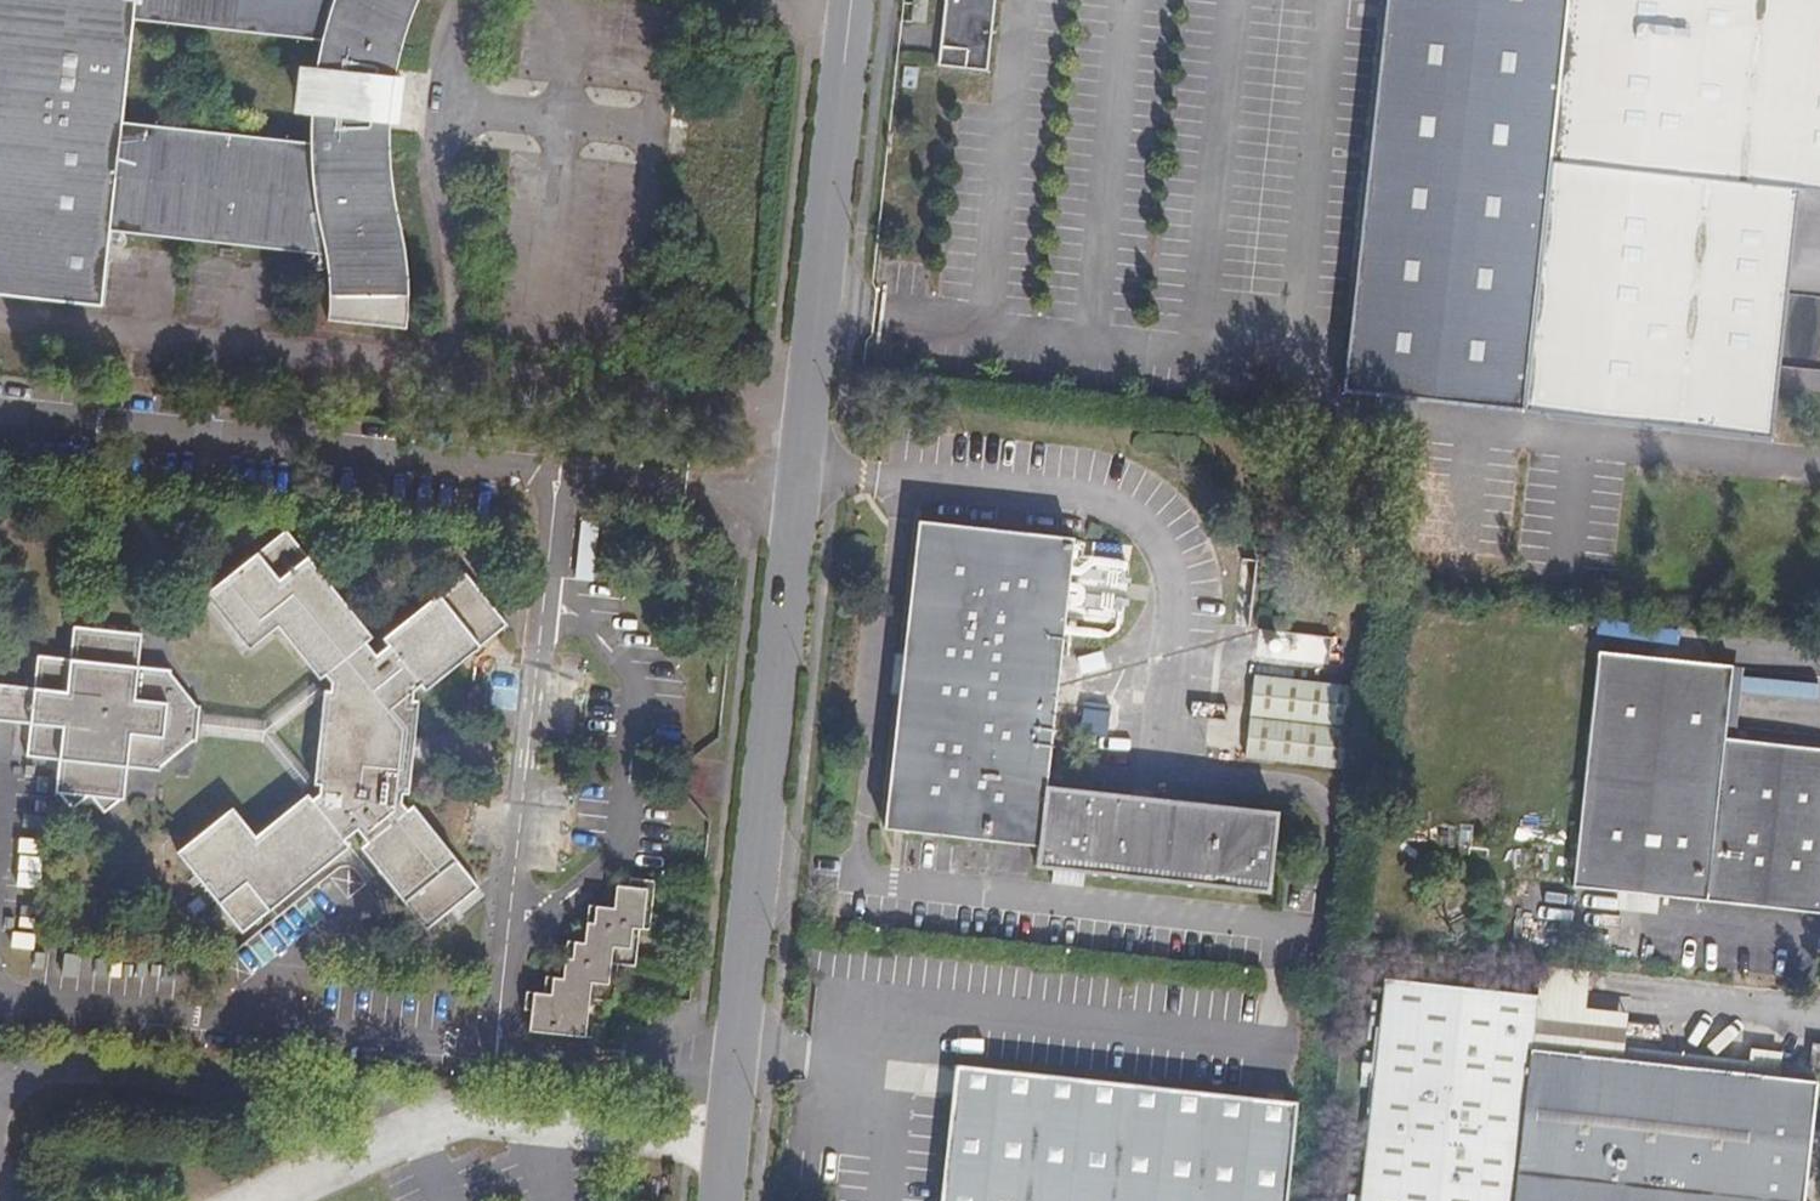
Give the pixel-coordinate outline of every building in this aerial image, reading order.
[(117,311),(125,237),(338,261),(342,324),(419,330),(415,239),(407,199),(405,166),(405,131),(407,98),(412,69),(420,35),(431,4),(433,0),(0,0),(0,299),(117,311)] [(935,68),(983,73),(992,0),(943,0),(935,68)] [(1337,391),(1519,410),(1544,155),(1561,0),(1379,0),(1337,391)] [(1544,155),(1798,186),(1819,189),(1819,0),(1561,0),(1544,155)] [(1544,155),(1519,410),(1779,434),(1798,186),(1544,155)] [(1071,539),(915,522),(881,829),(1035,846),(1033,868),(1263,894),(1272,815),(1043,790),(1071,539)] [(284,528),(204,594),(248,648),(275,627),(318,678),(321,675),(330,685),(322,693),(312,778),(316,795),(304,795),(256,836),(231,808),(179,850),(242,931),(348,844),(344,839),(354,829),(365,840),(359,845),(428,927),(477,886),(411,805),(408,808),(399,799),(406,791),(418,701),(413,696),(418,684),(428,687),(505,623),(463,572),(382,638),(386,643),(375,653),(364,640),(370,634),(284,528)] [(28,724),(25,755),(58,758),(55,787),(72,808),(91,794),(101,811),(108,812),(124,798),(128,766),(159,770),(196,741),(197,735),(199,711),(168,668),(138,665),(141,631),(74,625),(70,660),(39,657),(36,688),(0,684),(0,721),(28,724)] [(1350,647),(1257,638),(1254,674),(1346,682),(1350,647)] [(1594,654),(1570,888),(1819,914),(1819,912),(1819,752),(1720,742),(1722,730),(1728,668),(1594,654)] [(1739,669),(1728,668),(1722,730),(1733,731),(1739,669)] [(267,719),(199,711),(197,735),(262,743),(304,795),(316,795),(312,778),(274,734),(322,693),(330,685),(321,675),(318,678),(267,719)] [(1345,693),(1254,684),(1250,716),(1342,725),(1345,693)] [(1340,737),(1246,728),(1243,758),(1337,767),(1340,737)] [(650,886),(615,883),(616,900),(612,903),(588,905),(586,938),(566,940),(564,972),(555,977),(547,976),(542,981),(542,990),(525,992),(523,1008),(527,1009),(526,1029),(588,1035),(590,1024),(601,1024),(601,1000),(612,1001),(613,982),(617,975),(617,962),(635,962),(637,927),(648,927),(650,886)] [(1572,961),(1539,957),(1535,995),(1529,1051),(1603,1059),(1608,1015),(1566,1011),(1572,961)] [(1383,979),(1376,1051),(1362,1049),(1360,1075),(1370,1076),(1356,1200),(1796,1200),(1809,1082),(1603,1059),(1529,1051),(1535,995),(1383,979)] [(1810,1048),(1808,1069),(1819,1070),(1819,1049),(1810,1048)] [(949,1096),(952,1067),(928,1064),(925,1094),(949,1096)] [(938,1200),(1284,1200),(1294,1103),(952,1067),(949,1096),(938,1200)]
